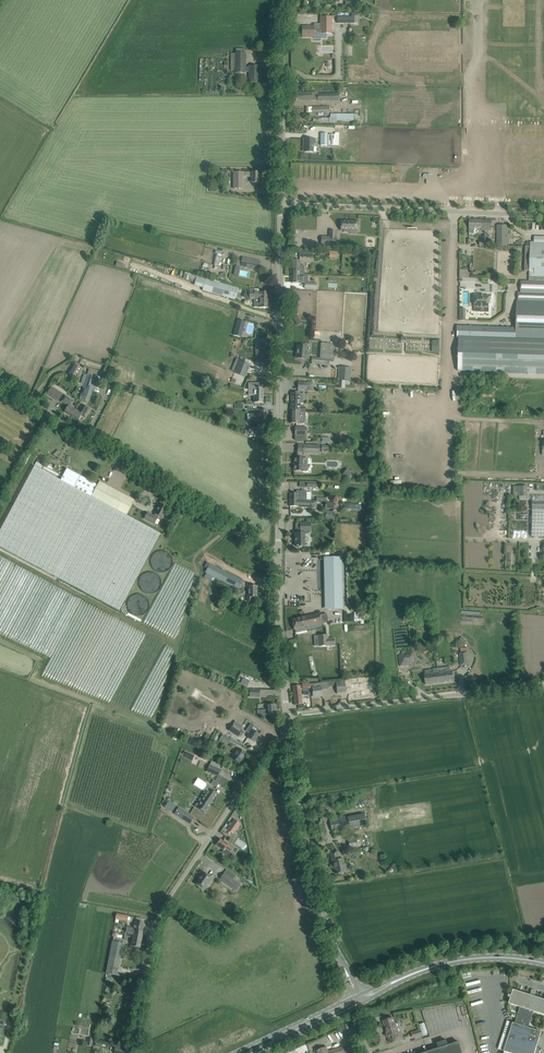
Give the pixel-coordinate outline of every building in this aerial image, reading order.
[(302,36),(302,37),(309,37),(314,37),(314,33),(320,33),(320,34),(321,34),(331,34),(331,21),(331,18),(331,17),(321,17),(320,24),(320,30),(314,30),(314,27),(302,27),(302,36)] [(231,53),(231,68),(235,68),(235,70),(234,73),(235,73),(245,73),(245,72),(249,72),(249,82),(255,82),(255,83),(257,83),(257,82),(259,82),(258,82),(258,76),(259,76),(259,66),(249,66),(249,67),(245,67),(245,53),(236,53),(235,53),(231,53)] [(312,101),(312,92),(306,92),(306,93),(295,93),(295,101),(312,101)] [(329,118),(329,119),(319,118),(319,123),(337,123),(337,121),(353,121),(353,114),(337,114),(330,114),(330,118),(329,118)] [(327,133),(321,133),(321,145),(327,145),(338,146),(339,132),(335,132),(335,134),(328,134),(328,133),(327,133)] [(303,139),(303,144),(305,144),(305,152),(316,152),(316,147),(313,146),(313,144),(315,144),(315,139),(309,139),(303,139)] [(259,172),(251,172),(243,172),(234,172),(234,188),(242,189),(243,177),(252,177),(251,183),(259,183),(259,172)] [(350,230),(357,230),(358,221),(341,220),(340,230),(344,230),(344,232),(350,232),(350,230)] [(469,220),(469,234),(474,234),(474,228),(482,229),(482,220),(469,220)] [(486,220),(482,220),(482,229),(482,230),(491,230),(491,228),(492,228),(492,227),(491,227),(492,221),(487,220),(486,220)] [(497,227),(497,236),(507,236),(507,227),(497,227)] [(534,236),(534,242),(531,242),(529,282),(521,282),(521,293),(518,293),(518,302),(517,302),(516,328),(457,326),(457,338),(459,338),(458,371),(473,372),(473,373),(481,373),(481,372),(496,373),(504,374),(504,373),(527,374),(527,375),(536,375),(536,374),(543,375),(543,237),(534,236)] [(321,244),(322,244),(322,246),(335,247),(335,245),(336,245),(337,237),(321,237),(321,244)] [(507,246),(507,238),(497,238),(497,246),(507,246)] [(217,250),(214,265),(220,266),(223,251),(217,250)] [(260,261),(255,260),(243,257),(241,266),(258,270),(260,261)] [(292,271),(292,276),(299,276),(299,275),(307,275),(304,275),(304,271),(304,266),(300,266),(300,260),(292,260),(292,271)] [(243,275),(248,275),(249,268),(236,266),(234,275),(240,275),(241,270),(244,271),(243,275)] [(292,276),(292,283),(305,283),(305,288),(317,289),(317,283),(307,283),(307,275),(299,275),(299,276),(292,276)] [(238,289),(205,280),(202,290),(235,299),(235,298),(231,297),(234,288),(238,289)] [(249,298),(254,299),(269,299),(269,292),(259,292),(259,289),(250,289),(250,291),(249,291),(249,292),(246,291),(244,297),(248,298),(249,298)] [(491,304),(492,303),(492,298),(491,297),(489,297),(489,296),(481,296),(481,294),(475,294),(475,296),(474,312),(480,312),(489,312),(489,306),(489,304),(491,304)] [(269,308),(269,299),(254,299),(254,307),(259,307),(269,308)] [(238,319),(235,330),(242,331),(245,321),(238,319)] [(266,340),(256,340),(256,349),(258,349),(259,349),(259,359),(259,364),(268,364),(267,342),(267,340),(266,340)] [(311,364),(329,365),(330,361),(333,362),(333,359),(334,359),(335,344),(321,343),(320,358),(312,357),(311,364)] [(298,346),(297,354),(296,358),(306,359),(306,357),(308,357),(309,352),(306,352),(307,347),(307,344),(302,344),(302,346),(298,346)] [(250,364),(236,358),(231,370),(234,372),(245,377),(250,364)] [(75,364),(68,375),(76,380),(83,369),(75,364)] [(338,367),(337,381),(338,381),(346,381),(350,382),(351,367),(338,367)] [(96,378),(87,375),(81,396),(89,398),(96,378)] [(254,395),(254,403),(263,403),(263,388),(259,388),(259,383),(249,383),(248,395),(254,395)] [(58,401),(62,394),(52,387),(47,394),(58,401)] [(300,412),(300,411),(305,411),(305,407),(300,407),(300,403),(303,403),(303,394),(301,394),(299,394),(300,391),(295,391),(295,393),(295,394),(291,394),(291,411),(300,412)] [(71,416),(76,409),(71,406),(74,401),(65,396),(61,401),(68,406),(64,412),(71,416)] [(76,409),(71,416),(78,421),(81,416),(85,418),(90,409),(85,406),(81,413),(76,409)] [(267,420),(267,419),(268,410),(259,410),(259,414),(251,414),(251,420),(267,420)] [(291,411),(290,423),(303,423),(303,412),(300,411),(300,412),(291,411)] [(260,427),(249,427),(249,435),(254,434),(254,438),(260,438),(260,427)] [(306,437),(307,428),(295,427),(294,436),(294,440),(306,440),(306,437)] [(303,453),(319,453),(320,446),(303,445),(303,453)] [(304,458),(295,458),(295,464),(294,464),(294,471),(303,471),(307,471),(308,471),(308,470),(308,467),(308,466),(307,466),(304,466),(304,458)] [(45,462),(44,462),(38,459),(36,462),(35,465),(42,468),(43,465),(45,462)] [(61,480),(35,466),(0,530),(0,547),(119,611),(160,533),(127,515),(135,500),(99,481),(98,485),(67,468),(61,480)] [(351,480),(356,472),(348,467),(343,475),(351,480)] [(520,500),(528,500),(528,486),(514,486),(514,495),(520,495),(520,500)] [(307,494),(307,493),(307,492),(307,491),(296,491),(296,493),(290,493),(290,494),(290,500),(300,500),(303,500),(304,500),(307,500),(307,494)] [(317,501),(300,500),(290,500),(290,506),(298,506),(303,507),(303,506),(311,506),(311,507),(316,508),(317,501)] [(160,504),(154,516),(147,512),(144,519),(154,524),(159,516),(162,518),(168,508),(160,504)] [(532,523),(531,536),(543,537),(543,510),(532,509),(532,515),(532,523)] [(310,523),(300,523),(300,531),(310,531),(310,523)] [(304,537),(304,533),(295,533),(295,546),(297,546),(298,546),(305,546),(304,542),(306,542),(308,540),(307,538),(306,537),(304,537)] [(169,571),(169,552),(153,552),(152,571),(169,571)] [(327,596),(328,609),(338,608),(338,592),(342,592),(341,558),(324,558),(325,596),(327,596)] [(211,581),(213,576),(237,589),(242,580),(210,564),(205,572),(206,573),(204,577),(211,581)] [(138,586),(154,594),(161,578),(146,570),(138,586)] [(253,584),(247,584),(247,586),(249,586),(249,597),(247,597),(247,601),(252,601),(252,597),(256,597),(256,586),(253,586),(253,584)] [(131,595),(129,613),(146,615),(148,597),(131,595)] [(307,627),(322,623),(328,622),(327,613),(320,615),(320,613),(305,616),(307,627)] [(294,629),(307,627),(305,616),(292,619),(294,629)] [(319,646),(334,645),(334,638),(328,639),(327,635),(319,636),(319,646)] [(461,665),(469,664),(469,659),(467,660),(467,657),(468,657),(468,651),(459,652),(461,665)] [(400,666),(405,666),(405,665),(408,664),(408,665),(409,665),(408,661),(413,660),(412,655),(408,655),(399,656),(400,666)] [(424,674),(426,685),(454,681),(453,671),(451,671),(450,667),(446,667),(447,672),(439,673),(438,668),(437,668),(433,669),(434,673),(424,674)] [(337,694),(346,693),(345,680),(336,681),(337,694)] [(311,684),(312,688),(313,696),(322,695),(321,690),(328,689),(328,682),(311,684)] [(310,690),(310,688),(310,683),(302,684),(302,685),(293,686),(295,705),(302,704),(300,690),(303,690),(303,691),(310,690)] [(249,697),(260,697),(260,689),(250,689),(249,689),(249,697)] [(258,715),(276,714),(275,704),(266,705),(267,710),(258,711),(258,715)] [(259,734),(256,732),(259,729),(254,726),(254,725),(253,725),(251,724),(246,731),(250,734),(248,738),(254,742),(259,734)] [(229,731),(238,737),(242,731),(233,725),(229,731)] [(228,745),(229,743),(233,746),(236,748),(238,744),(230,739),(222,735),(219,740),(228,746),(228,745)] [(245,753),(238,748),(231,758),(239,763),(242,759),(241,759),(245,753)] [(218,776),(221,771),(221,770),(218,768),(210,765),(207,771),(218,777),(218,776)] [(223,786),(227,779),(223,777),(222,778),(219,783),(223,786)] [(205,813),(210,805),(217,794),(213,791),(215,789),(216,789),(211,786),(211,787),(206,794),(204,792),(205,792),(205,791),(204,792),(195,806),(205,813)] [(179,807),(174,814),(190,824),(194,818),(179,807)] [(364,813),(347,817),(330,820),(333,831),(334,831),(342,829),(366,824),(364,813)] [(236,830),(240,825),(239,824),(240,823),(234,819),(233,822),(227,830),(228,831),(226,833),(229,835),(231,833),(233,834),(235,830),(236,830)] [(317,820),(313,821),(317,840),(323,839),(326,838),(322,819),(317,820)] [(356,836),(347,837),(350,851),(358,850),(356,836)] [(228,844),(229,843),(224,839),(223,841),(220,839),(216,845),(224,850),(222,852),(230,858),(232,854),(231,852),(234,848),(228,844)] [(346,872),(343,859),(339,860),(337,851),(330,852),(333,866),(334,866),(336,874),(338,874),(339,874),(346,872)] [(195,883),(203,888),(211,877),(203,872),(195,883)] [(240,884),(237,882),(224,873),(220,879),(236,891),(240,884)] [(137,931),(143,932),(144,923),(135,921),(134,928),(127,927),(126,933),(128,933),(136,935),(137,931)] [(140,947),(143,932),(137,931),(136,935),(128,933),(128,936),(125,935),(124,939),(127,940),(128,936),(133,937),(132,946),(140,947)] [(117,976),(123,943),(124,939),(114,937),(113,941),(106,973),(117,976)] [(532,1018),(534,1011),(543,1015),(543,999),(513,989),(511,995),(509,994),(508,997),(511,997),(509,1003),(520,1007),(518,1015),(528,1018),(529,1017),(532,1018)] [(533,1018),(532,1018),(529,1017),(528,1018),(518,1015),(515,1023),(528,1027),(531,1021),(532,1021),(533,1018)] [(383,1021),(388,1036),(392,1035),(394,1042),(403,1039),(400,1040),(398,1033),(401,1032),(398,1023),(395,1024),(395,1023),(393,1018),(383,1021)] [(515,1023),(513,1022),(504,1051),(510,1052),(535,1052),(542,1032),(528,1027),(515,1023)] [(436,1049),(423,1052),(462,1052),(459,1042),(448,1045),(446,1040),(437,1043),(439,1048),(436,1049)]
